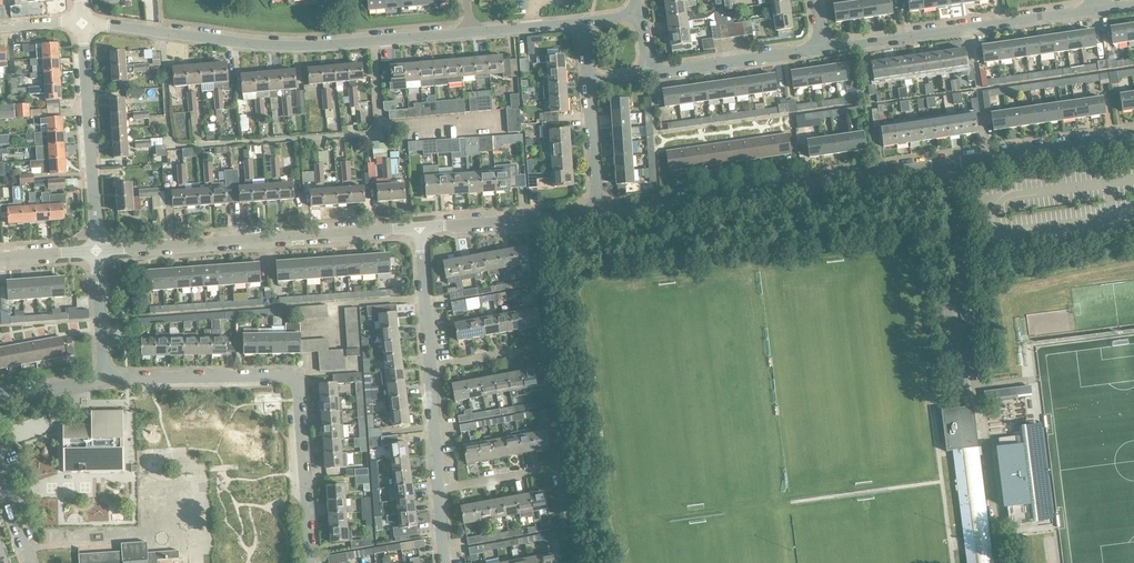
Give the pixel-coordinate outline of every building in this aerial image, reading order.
[(385,0),(367,0),(368,11),(386,10),(385,0)] [(386,10),(401,8),(401,0),(385,0),(386,10)] [(401,8),(418,7),(417,0),(401,0),(401,8)] [(684,2),(665,4),(667,18),(686,16),(685,8),(696,6),(695,0),(684,2)] [(731,0),(724,0),(725,10),(732,9),(731,0)] [(758,13),(766,12),(765,0),(757,0),(758,13)] [(788,0),(771,3),(773,17),(790,15),(788,0)] [(876,0),(862,2),(865,19),(878,17),(876,0)] [(876,0),(878,17),(892,15),(890,0),(878,0),(876,0)] [(923,0),(908,0),(910,13),(924,11),(923,0)] [(924,11),(939,8),(937,0),(923,0),(924,11)] [(939,8),(952,7),(951,0),(937,0),(939,8)] [(865,19),(862,2),(848,4),(851,21),(865,19)] [(851,21),(848,4),(834,6),(836,23),(851,21)] [(694,15),(686,16),(667,18),(669,32),(688,29),(687,22),(694,21),(694,15)] [(793,30),(790,15),(773,17),(776,32),(793,30)] [(743,23),(745,36),(753,35),(751,22),(743,23)] [(743,23),(735,24),(737,37),(745,36),(743,23)] [(735,24),(726,25),(728,39),(737,37),(735,24)] [(722,40),(728,39),(726,25),(720,26),(722,40)] [(1125,27),(1128,43),(1133,42),(1133,25),(1125,27)] [(711,27),(713,41),(722,40),(720,26),(711,27)] [(1128,43),(1125,27),(1111,29),(1114,45),(1128,43)] [(699,28),(688,29),(669,32),(671,47),(690,45),(689,36),(700,34),(699,28)] [(1080,33),(1082,51),(1095,49),(1093,32),(1080,33)] [(1082,51),(1080,33),(1066,36),(1068,53),(1082,51)] [(1068,53),(1066,36),(1052,38),(1054,55),(1068,53)] [(1054,55),(1052,38),(1038,40),(1041,57),(1054,55)] [(1041,57),(1038,40),(1024,42),(1027,59),(1041,57)] [(1027,59),(1024,42),(1010,44),(1013,61),(1027,59)] [(1010,44),(996,46),(999,63),(1013,61),(1010,44)] [(37,59),(57,58),(56,45),(36,47),(37,59)] [(999,63),(996,46),(982,48),(984,65),(999,63)] [(1097,49),(1088,51),(1089,58),(1099,56),(1097,49)] [(965,68),(966,68),(964,50),(870,64),(873,80),(867,81),(869,96),(875,96),(875,93),(874,83),(965,70),(965,68)] [(152,53),(153,66),(161,65),(160,52),(152,53)] [(111,65),(125,65),(124,53),(110,54),(111,65)] [(493,59),(488,59),(489,76),(503,75),(503,79),(511,79),(510,62),(502,62),(502,58),(502,57),(493,57),(493,59)] [(529,57),(520,58),(521,73),(530,72),(529,57)] [(548,71),(565,70),(564,57),(539,59),(539,63),(547,63),(548,71)] [(42,66),(42,73),(60,72),(59,66),(58,66),(57,58),(37,59),(30,60),(31,67),(42,66)] [(488,59),(474,61),(476,77),(476,79),(476,80),(490,79),(489,76),(488,59)] [(474,61),(460,62),(461,79),(476,77),(474,61)] [(1111,69),(1110,61),(1097,62),(1097,64),(1098,71),(1111,69)] [(460,62),(446,63),(448,80),(448,84),(462,83),(461,79),(460,62)] [(125,65),(111,65),(112,83),(126,82),(125,74),(133,73),(135,72),(149,71),(149,63),(125,65)] [(446,63),(432,64),(434,81),(448,80),(446,63)] [(227,64),(213,66),(215,84),(229,83),(227,64)] [(432,64),(419,65),(420,82),(434,81),(432,64)] [(1098,71),(1097,64),(1084,66),(1085,72),(1098,71)] [(361,65),(348,67),(350,83),(363,81),(361,65)] [(420,82),(419,65),(405,66),(406,83),(407,89),(421,88),(420,82)] [(834,67),(836,84),(849,82),(847,65),(834,67)] [(213,66),(200,67),(202,85),(215,84),(213,66)] [(406,83),(405,66),(390,68),(392,84),(406,83)] [(1084,66),(1070,68),(1071,75),(1085,72),(1084,66)] [(200,67),(186,68),(188,87),(202,85),(200,67)] [(348,67),(335,68),(337,84),(350,83),(348,67)] [(834,67),(820,69),(822,86),(836,84),(834,67)] [(972,67),(966,68),(965,68),(965,70),(967,83),(974,82),(972,67)] [(188,87),(186,68),(172,70),(174,88),(188,87)] [(337,84),(335,68),(322,69),(324,85),(337,84)] [(1070,68),(1056,70),(1057,77),(1071,75),(1070,68)] [(324,85),(322,69),(308,71),(310,87),(324,85)] [(822,86),(820,69),(806,71),(808,88),(822,86)] [(566,84),(565,70),(548,71),(549,85),(566,84)] [(1056,70),(1043,72),(1044,79),(1057,77),(1056,70)] [(1132,77),(1131,70),(1117,72),(1118,79),(1132,77)] [(808,88),(806,71),(791,73),(794,90),(808,88)] [(43,81),(43,86),(59,85),(58,74),(60,73),(60,72),(42,73),(30,74),(30,80),(38,79),(38,81),(43,81)] [(284,106),(291,106),(290,89),(296,89),(294,72),(282,73),(283,90),(284,96),(283,96),(284,106)] [(1016,83),(1015,76),(1014,72),(1000,74),(1002,85),(1016,83)] [(1044,79),(1043,72),(1029,74),(1030,81),(1044,79)] [(1108,73),(1110,84),(1110,85),(1119,84),(1118,79),(1117,72),(1108,73)] [(283,90),(282,73),(269,75),(270,91),(270,97),(277,97),(277,90),(283,90)] [(1108,73),(1099,75),(1100,82),(1100,85),(1110,84),(1108,73)] [(1002,85),(1000,74),(1000,78),(987,80),(988,87),(1002,85)] [(1029,74),(1015,76),(1016,83),(1030,81),(1029,74)] [(269,75),(255,76),(257,92),(257,98),(265,97),(264,92),(270,91),(269,75)] [(1099,75),(1086,76),(1087,84),(1100,82),(1099,75)] [(133,85),(147,86),(148,77),(134,76),(133,85)] [(255,76),(240,78),(242,94),(257,92),(255,76)] [(774,76),(761,78),(763,94),(776,92),(774,76)] [(1086,76),(1072,78),(1073,85),(1087,84),(1086,76)] [(761,78),(746,80),(749,96),(763,94),(761,78)] [(1073,85),(1072,78),(1058,80),(1059,87),(1073,85)] [(749,96),(746,80),(733,82),(735,98),(749,96)] [(1058,80),(1044,82),(1045,89),(1059,87),(1058,80)] [(735,98),(733,82),(719,84),(722,100),(735,98)] [(1045,89),(1044,82),(1030,84),(1031,91),(1045,89)] [(566,84),(549,85),(544,85),(544,99),(550,99),(567,98),(566,84)] [(719,84),(705,86),(708,102),(722,100),(719,84)] [(1031,91),(1030,84),(1016,87),(1017,93),(1031,91)] [(59,85),(43,86),(43,87),(28,88),(29,95),(44,95),(44,102),(60,101),(59,85)] [(705,86),(692,88),(694,104),(708,102),(705,86)] [(350,98),(358,97),(357,87),(349,88),(350,98)] [(1017,93),(1016,87),(1002,89),(1003,95),(1017,93)] [(692,88),(678,90),(680,106),(694,104),(692,88)] [(145,97),(144,89),(126,90),(127,98),(145,97)] [(324,100),(331,100),(331,89),(323,90),(324,100)] [(1003,95),(1002,89),(988,91),(989,97),(1003,95)] [(215,100),(223,99),(222,90),(214,90),(215,100)] [(296,91),(297,107),(305,107),(303,90),(296,91)] [(680,106),(678,90),(662,92),(665,109),(680,106)] [(189,101),(196,101),(195,91),(188,91),(189,101)] [(851,97),(852,104),(859,103),(857,91),(851,93),(851,97)] [(1120,96),(1123,113),(1133,111),(1133,94),(1120,96)] [(511,109),(520,108),(519,95),(510,96),(511,109)] [(265,97),(257,98),(256,98),(257,109),(265,108),(265,97)] [(359,107),(358,97),(350,98),(351,108),(359,107)] [(851,97),(838,99),(839,106),(852,104),(851,97)] [(483,101),(484,111),(492,110),(491,98),(483,98),(483,101)] [(567,98),(550,99),(551,114),(544,114),(545,123),(559,122),(558,113),(568,113),(567,98)] [(644,113),(651,112),(650,98),(643,99),(644,113)] [(223,99),(215,100),(216,110),(223,109),(223,99)] [(478,111),(477,99),(469,99),(470,112),(478,111)] [(838,99),(824,101),(825,108),(839,106),(838,99)] [(961,116),(964,136),(976,134),(973,115),(979,114),(977,99),(970,100),(972,114),(961,116)] [(1103,99),(1089,101),(1091,118),(1105,116),(1103,99)] [(110,114),(125,113),(124,100),(110,101),(110,114)] [(331,100),(324,100),(324,110),(332,110),(331,100)] [(197,111),(196,101),(189,101),(190,111),(197,111)] [(457,113),(456,101),(449,101),(450,114),(457,113)] [(612,115),(629,114),(628,101),(611,102),(612,115)] [(825,108),(824,101),(811,103),(812,110),(825,108)] [(1091,118),(1089,101),(1075,103),(1077,120),(1091,118)] [(31,112),(59,111),(59,102),(46,102),(46,107),(31,108),(31,112)] [(812,110),(811,103),(796,105),(796,112),(812,110)] [(1077,120),(1075,103),(1061,105),(1063,122),(1077,120)] [(0,105),(0,119),(15,118),(15,104),(0,105)] [(423,117),(422,104),(414,104),(414,109),(415,117),(423,117)] [(1061,105),(1048,107),(1050,124),(1063,122),(1061,105)] [(292,116),(291,106),(284,106),(285,117),(292,116)] [(898,146),(895,126),(881,128),(880,117),(883,116),(882,106),(878,107),(879,114),(872,115),(874,130),(881,128),(883,148),(898,146)] [(779,114),(778,107),(765,109),(766,116),(779,114)] [(846,109),(847,116),(860,114),(859,107),(846,109)] [(1048,107),(1034,109),(1036,126),(1050,124),(1048,107)] [(266,118),(265,108),(257,109),(258,119),(266,118)] [(523,108),(520,108),(511,109),(506,109),(507,118),(520,117),(523,116),(523,108)] [(766,116),(765,109),(750,111),(751,118),(766,116)] [(846,109),(832,111),(833,117),(847,116),(846,109)] [(1034,109),(1020,111),(1022,128),(1036,126),(1034,109)] [(409,118),(408,110),(388,111),(389,120),(409,118)] [(750,111),(737,113),(738,120),(751,118),(750,111)] [(833,117),(832,111),(818,113),(819,119),(833,117)] [(1022,128),(1020,111),(1006,113),(1008,130),(1022,128)] [(365,112),(357,113),(358,124),(366,123),(365,112)] [(125,113),(110,114),(111,129),(126,128),(125,113)] [(737,113),(723,115),(724,122),(738,120),(737,113)] [(819,119),(818,113),(804,114),(805,121),(819,119)] [(1008,130),(1006,113),(991,115),(993,132),(1008,130)] [(629,114),(612,115),(613,128),(630,127),(629,114)] [(241,132),(248,131),(247,115),(239,116),(241,132)] [(723,115),(710,117),(710,124),(724,122),(723,115)] [(961,116),(947,118),(950,138),(964,136),(961,116)] [(48,118),(34,119),(34,126),(41,126),(48,126),(48,132),(63,131),(62,117),(61,117),(48,118)] [(520,117),(507,118),(508,126),(521,125),(520,117)] [(710,124),(710,117),(696,119),(697,126),(710,124)] [(950,138),(947,118),(935,120),(938,140),(950,138)] [(697,126),(696,119),(682,121),(683,128),(697,126)] [(938,140),(935,120),(920,122),(923,142),(938,140)] [(683,128),(682,121),(672,123),(673,130),(683,128)] [(559,122),(545,123),(546,145),(550,145),(570,144),(569,131),(559,132),(559,122)] [(920,122),(907,124),(910,144),(923,142),(920,122)] [(907,124),(895,126),(898,146),(910,144),(907,124)] [(521,125),(508,126),(508,133),(521,132),(521,125)] [(630,127),(613,128),(614,142),(631,141),(630,127)] [(126,128),(111,129),(112,143),(127,142),(126,128)] [(42,132),(35,132),(35,140),(36,146),(64,145),(63,131),(48,132),(42,132)] [(0,135),(0,145),(9,144),(9,134),(0,135)] [(850,136),(852,153),(865,151),(863,134),(850,136)] [(788,135),(773,138),(776,157),(791,155),(788,135)] [(501,136),(492,137),(493,150),(502,150),(501,136)] [(852,153),(850,136),(836,138),(838,155),(852,153)] [(492,137),(478,138),(479,151),(493,150),(492,137)] [(151,153),(164,152),(164,145),(163,145),(162,138),(150,139),(135,140),(135,147),(151,147),(151,153)] [(478,138),(465,139),(466,152),(479,151),(478,138)] [(773,138),(758,140),(761,159),(776,157),(773,138)] [(838,155),(836,138),(822,140),(824,157),(838,155)] [(466,152),(465,139),(450,140),(451,153),(466,152)] [(450,140),(436,141),(437,154),(451,153),(450,140)] [(761,159),(758,140),(742,142),(745,161),(761,159)] [(824,157),(822,140),(807,142),(810,159),(824,157)] [(437,154),(436,141),(422,142),(423,155),(437,154)] [(631,141),(614,142),(615,156),(632,155),(631,141)] [(128,158),(127,142),(112,143),(113,159),(128,158)] [(745,161),(742,142),(728,144),(730,163),(745,161)] [(571,158),(570,144),(550,145),(551,159),(571,158)] [(728,144),(712,146),(715,166),(730,163),(728,144)] [(64,145),(36,146),(36,152),(43,152),(44,153),(49,153),(50,159),(65,158),(64,145)] [(712,146),(698,149),(700,168),(715,166),(712,146)] [(698,149),(682,151),(685,170),(700,168),(698,149)] [(685,170),(682,151),(666,153),(669,172),(685,170)] [(633,169),(632,155),(615,156),(616,170),(633,169)] [(271,167),(279,167),(278,156),(271,157),(271,167)] [(50,159),(31,161),(32,169),(42,168),(43,173),(47,173),(47,174),(50,174),(51,175),(66,174),(65,158),(50,159)] [(572,172),(571,158),(551,159),(552,173),(572,172)] [(383,168),(391,168),(390,159),(382,159),(383,168)] [(245,171),(253,170),(252,160),(244,161),(245,171)] [(343,171),(351,171),(350,160),(342,161),(343,171)] [(323,162),(320,162),(315,163),(316,173),(324,172),(323,162)] [(279,167),(271,167),(272,177),(279,177),(279,167)] [(508,173),(494,173),(496,193),(510,192),(510,189),(517,188),(516,167),(508,168),(508,173)] [(391,168),(383,168),(383,177),(392,177),(391,168)] [(634,185),(633,169),(616,170),(617,186),(634,185)] [(253,170),(245,171),(246,188),(239,189),(240,204),(254,203),(253,188),(253,180),(254,180),(253,170)] [(302,171),(303,182),(315,182),(314,171),(302,171)] [(352,181),(351,171),(343,171),(344,182),(352,181)] [(324,172),(316,173),(316,183),(323,183),(325,182),(324,172)] [(572,172),(552,173),(528,175),(529,189),(537,188),(537,180),(553,179),(554,188),(573,187),(572,172)] [(441,197),(439,177),(439,173),(425,174),(425,178),(424,178),(426,198),(441,197)] [(496,193),(494,173),(481,174),(482,194),(496,193)] [(33,174),(19,174),(20,184),(34,182),(33,174)] [(481,174),(467,175),(468,195),(482,194),(481,174)] [(467,175),(453,176),(454,196),(468,195),(467,175)] [(453,176),(439,177),(441,197),(454,196),(453,176)] [(638,179),(643,192),(651,189),(646,176),(638,179)] [(392,177),(383,177),(376,178),(378,203),(392,202),(391,186),(390,179),(392,179),(392,177)] [(66,178),(49,179),(50,189),(67,188),(66,179),(66,178)] [(212,190),(213,206),(227,205),(225,183),(219,183),(219,190),(212,190)] [(116,199),(132,198),(131,185),(115,186),(116,199)] [(292,185),(280,186),(281,201),(293,200),(292,185)] [(404,185),(391,186),(392,202),(405,201),(404,185)] [(280,186),(266,187),(267,202),(281,201),(280,186)] [(20,187),(12,188),(14,204),(0,206),(1,219),(8,219),(9,226),(23,225),(20,187)] [(266,187),(253,188),(254,203),(267,202),(266,187)] [(0,189),(0,193),(0,198),(9,197),(8,188),(0,189)] [(149,197),(149,188),(138,189),(139,197),(149,197)] [(149,188),(149,197),(160,196),(159,188),(149,188)] [(351,189),(352,205),(364,204),(363,188),(351,189)] [(351,189),(338,190),(339,206),(352,205),(351,189)] [(213,206),(212,190),(199,191),(200,207),(213,206)] [(338,190),(324,191),(325,207),(339,206),(338,190)] [(200,207),(199,191),(185,192),(187,208),(200,207)] [(325,207),(324,191),(310,192),(311,208),(325,207)] [(56,206),(50,207),(51,223),(64,222),(63,206),(62,192),(56,192),(57,200),(56,200),(56,206)] [(187,208),(185,192),(172,193),(173,208),(187,208)] [(37,224),(36,208),(35,193),(29,193),(30,201),(29,202),(30,208),(22,209),(23,225),(37,224)] [(51,223),(50,207),(49,193),(42,194),(43,207),(36,208),(37,224),(51,223)] [(132,198),(116,199),(117,213),(133,212),(132,198)] [(517,248),(511,249),(514,266),(515,270),(521,269),(520,265),(528,263),(524,243),(516,245),(517,248)] [(511,249),(497,252),(500,268),(514,266),(511,249)] [(497,252),(484,254),(487,271),(488,275),(501,272),(500,268),(497,252)] [(389,254),(374,255),(375,274),(390,273),(389,260),(389,254)] [(487,271),(484,254),(470,257),(474,277),(475,279),(482,278),(480,272),(487,271)] [(374,255),(360,256),(362,275),(375,274),(374,255)] [(360,256),(346,257),(348,276),(362,275),(360,256)] [(346,257),(332,258),(333,277),(348,276),(346,257)] [(474,277),(470,257),(457,259),(461,280),(474,277)] [(332,258),(318,259),(320,278),(333,277),(332,258)] [(318,259),(304,260),(306,279),(320,278),(318,259)] [(461,280),(457,259),(443,262),(446,278),(447,283),(453,281),(456,284),(457,290),(449,292),(450,298),(464,296),(463,291),(461,280)] [(304,260),(290,261),(292,280),(306,279),(304,260)] [(290,261),(277,262),(278,281),(292,280),(290,261)] [(259,263),(245,264),(247,283),(261,282),(259,263)] [(245,264),(231,265),(233,284),(247,283),(245,264)] [(233,284),(231,265),(217,266),(218,285),(233,284)] [(218,285),(217,266),(203,267),(205,286),(218,285)] [(203,267),(189,268),(191,287),(191,293),(196,293),(196,287),(205,286),(203,267)] [(191,287),(189,268),(175,269),(177,288),(191,287)] [(175,269),(161,270),(163,289),(163,293),(169,293),(168,289),(177,288),(175,269)] [(163,289),(161,270),(147,271),(148,290),(163,289)] [(529,271),(531,279),(532,284),(539,283),(537,271),(536,271),(536,270),(529,271)] [(63,279),(50,280),(52,299),(64,298),(63,279)] [(52,299),(50,280),(37,281),(38,300),(52,299)] [(37,281),(23,282),(24,301),(38,300),(37,281)] [(24,301),(23,282),(7,283),(8,302),(24,301)] [(535,301),(543,300),(540,285),(532,287),(535,301)] [(519,295),(518,290),(505,292),(506,298),(519,295)] [(505,292),(492,295),(493,300),(506,298),(505,292)] [(479,303),(478,297),(464,299),(465,301),(466,307),(466,310),(480,307),(479,303)] [(466,307),(465,301),(451,303),(452,310),(466,307)] [(521,306),(522,311),(525,328),(540,325),(536,303),(521,306)] [(380,330),(396,328),(395,318),(398,318),(397,305),(368,307),(369,316),(374,316),(375,321),(379,320),(380,330)] [(2,310),(1,311),(1,316),(2,324),(25,322),(25,316),(10,317),(10,310),(9,310),(2,310)] [(258,318),(257,311),(235,312),(235,325),(245,324),(245,319),(258,318)] [(525,328),(522,311),(509,314),(512,330),(525,328)] [(512,330),(509,314),(496,316),(499,333),(512,330)] [(499,333),(496,316),(482,319),(485,335),(499,333)] [(485,335),(482,319),(468,321),(471,338),(485,335)] [(471,338),(468,321),(456,323),(459,340),(471,338)] [(286,324),(287,336),(287,355),(300,355),(300,353),(299,341),(299,324),(286,324)] [(396,328),(380,330),(373,331),(374,336),(380,335),(382,344),(398,342),(396,328)] [(204,338),(197,338),(198,355),(211,355),(211,330),(204,330),(204,338)] [(221,330),(211,330),(211,355),(227,355),(226,338),(221,338),(221,330)] [(258,356),(258,330),(251,330),(251,337),(243,337),(243,356),(258,356)] [(272,330),(258,330),(258,356),(273,356),(273,336),(272,330)] [(183,355),(183,333),(169,334),(170,356),(183,355)] [(198,355),(197,338),(197,333),(183,333),(183,355),(198,355)] [(170,356),(169,334),(155,334),(155,339),(155,356),(170,356)] [(287,336),(273,336),(273,356),(287,355),(287,336)] [(62,339),(48,341),(52,360),(65,358),(62,339)] [(155,356),(155,339),(142,339),(142,356),(155,356)] [(52,360),(48,341),(33,344),(37,363),(52,360)] [(398,342),(382,344),(383,357),(400,355),(398,342)] [(33,344),(18,347),(22,366),(37,363),(33,344)] [(22,366),(18,347),(3,349),(7,369),(22,366)] [(359,349),(347,350),(346,350),(347,357),(360,356),(359,349)] [(345,370),(344,350),(336,351),(338,371),(345,370)] [(333,351),(328,351),(328,358),(329,365),(329,371),(338,371),(336,351),(333,351)] [(402,369),(400,355),(383,357),(385,372),(402,369)] [(402,369),(385,372),(387,385),(404,383),(402,369)] [(520,372),(523,389),(524,393),(531,392),(530,387),(537,386),(534,369),(520,372)] [(520,372),(506,375),(509,391),(511,398),(517,396),(516,390),(523,389),(520,372)] [(333,375),(333,383),(318,384),(318,393),(321,393),(321,399),(338,397),(337,383),(349,382),(356,382),(356,396),(356,397),(363,396),(363,395),(362,373),(361,373),(348,374),(333,375)] [(484,379),(479,379),(482,396),(496,394),(493,377),(492,374),(484,375),(484,379)] [(506,375),(493,377),(496,394),(509,391),(506,375)] [(479,379),(466,382),(469,399),(482,396),(479,379)] [(554,379),(546,380),(550,406),(558,405),(554,379)] [(469,399),(466,382),(452,384),(456,401),(469,399)] [(406,397),(404,383),(387,385),(389,399),(406,397)] [(1005,391),(990,393),(991,399),(1005,398),(1005,391)] [(341,397),(338,397),(321,399),(322,413),(338,411),(342,411),(341,397)] [(408,411),(406,397),(389,399),(391,413),(408,411)] [(1040,500),(1027,400),(1022,401),(1024,420),(995,423),(1004,494),(1034,491),(1035,500),(1040,500)] [(540,402),(526,404),(527,410),(541,407),(540,402)] [(527,410),(526,404),(512,407),(513,412),(527,410)] [(941,411),(946,453),(949,452),(960,537),(964,537),(967,562),(993,562),(989,533),(986,533),(975,449),(978,449),(973,407),(941,411)] [(549,408),(541,410),(542,416),(544,424),(552,422),(549,408)] [(499,409),(485,411),(486,418),(500,415),(499,409)] [(364,410),(357,410),(358,425),(365,424),(364,410)] [(542,416),(541,410),(528,412),(529,418),(542,416)] [(63,425),(63,426),(65,426),(66,472),(64,472),(86,472),(86,473),(91,473),(91,472),(120,471),(120,472),(124,472),(124,471),(122,471),(121,411),(123,411),(116,411),(112,411),(92,411),(92,412),(93,412),(93,425),(92,425),(69,425),(63,425)] [(410,426),(408,411),(391,413),(393,428),(410,426)] [(485,411),(472,414),(473,420),(486,418),(485,411)] [(342,412),(337,412),(321,413),(322,427),(343,426),(342,412)] [(529,418),(528,412),(514,415),(515,421),(529,418)] [(472,414),(464,416),(458,417),(459,423),(473,421),(473,420),(472,414)] [(514,415),(500,417),(501,423),(515,421),(514,415)] [(474,428),(473,423),(460,426),(460,428),(461,433),(475,430),(474,428)] [(366,438),(365,424),(358,425),(359,439),(366,438)] [(255,426),(256,456),(273,455),(272,426),(255,426)] [(344,440),(343,426),(322,427),(323,441),(340,440),(344,440)] [(381,429),(375,429),(368,430),(368,439),(379,438),(382,437),(381,429)] [(534,450),(531,434),(531,429),(517,432),(521,453),(534,450)] [(531,434),(534,450),(548,448),(545,431),(531,434)] [(511,438),(504,439),(507,455),(521,453),(517,432),(510,433),(511,438)] [(349,441),(355,441),(355,433),(344,434),(345,456),(356,455),(355,447),(349,448),(349,441)] [(398,435),(382,437),(379,438),(368,439),(370,462),(377,461),(376,448),(383,447),(389,446),(391,460),(407,457),(406,445),(399,445),(398,435)] [(471,445),(464,446),(467,463),(468,463),(468,465),(476,464),(475,461),(480,461),(477,444),(476,436),(469,437),(471,445)] [(494,458),(491,441),(490,436),(483,438),(483,443),(477,444),(480,461),(481,460),(482,463),(489,461),(489,459),(494,458)] [(366,438),(359,439),(360,452),(367,452),(366,438)] [(507,455),(504,439),(491,441),(494,458),(507,455)] [(341,454),(340,440),(323,441),(324,455),(341,454)] [(342,469),(341,454),(324,455),(325,470),(342,469)] [(409,471),(407,457),(391,460),(393,474),(409,471)] [(411,485),(409,471),(393,474),(395,487),(411,485)] [(369,484),(369,475),(355,476),(356,485),(363,484),(369,484)] [(411,485),(395,487),(389,488),(391,502),(396,501),(413,499),(411,485)] [(328,501),(344,500),(343,487),(327,488),(328,501)] [(529,494),(532,510),(535,527),(536,532),(536,533),(550,530),(549,524),(541,525),(538,509),(546,508),(545,500),(556,498),(555,490),(543,492),(543,491),(529,494)] [(529,494),(515,496),(518,513),(532,510),(529,494)] [(515,496),(502,499),(505,515),(518,513),(515,496)] [(370,498),(364,498),(365,510),(362,510),(362,513),(371,512),(370,498)] [(413,499),(396,501),(398,515),(415,513),(413,499)] [(502,499),(488,501),(491,518),(505,515),(502,499)] [(345,507),(344,500),(328,501),(329,515),(346,514),(353,513),(352,507),(345,507)] [(491,518),(488,501),(474,504),(477,521),(491,518)] [(477,521),(474,504),(461,506),(464,523),(477,521)] [(1037,511),(1037,512),(1008,519),(1012,537),(1038,531),(1036,518),(1050,515),(1048,506),(1044,507),(1044,509),(1037,511)] [(371,512),(362,513),(362,521),(366,521),(366,526),(372,526),(371,512)] [(415,513),(398,515),(388,516),(388,523),(399,522),(400,529),(394,529),(394,536),(417,534),(415,513)] [(570,527),(567,513),(560,513),(563,528),(570,527)] [(346,514),(329,515),(330,529),(351,527),(354,527),(353,520),(346,521),(346,514)] [(351,527),(330,529),(331,543),(351,541),(352,541),(351,527)] [(508,532),(494,534),(495,540),(509,537),(508,532)] [(495,540),(494,534),(480,537),(481,542),(495,540)] [(481,542),(480,537),(480,536),(466,538),(468,546),(481,543),(481,542)] [(523,538),(509,540),(510,546),(524,544),(523,538)] [(362,540),(352,541),(351,541),(352,550),(363,548),(362,540)] [(362,540),(363,548),(375,546),(374,540),(362,540)] [(510,546),(509,540),(496,543),(497,549),(510,546)] [(5,556),(8,555),(6,548),(2,549),(0,542),(0,558),(5,556)] [(158,560),(180,559),(179,551),(148,553),(147,544),(147,542),(122,544),(122,546),(122,551),(79,554),(80,562),(158,562),(158,560)] [(401,544),(401,550),(402,551),(415,549),(414,542),(401,544)] [(497,549),(496,543),(482,545),(484,552),(497,549)] [(469,548),(470,555),(484,552),(482,545),(469,548)] [(352,553),(345,554),(347,561),(354,560),(352,553)] [(345,554),(328,557),(329,562),(335,562),(347,561),(345,554)] [(541,557),(542,562),(556,562),(555,554),(541,557)]
